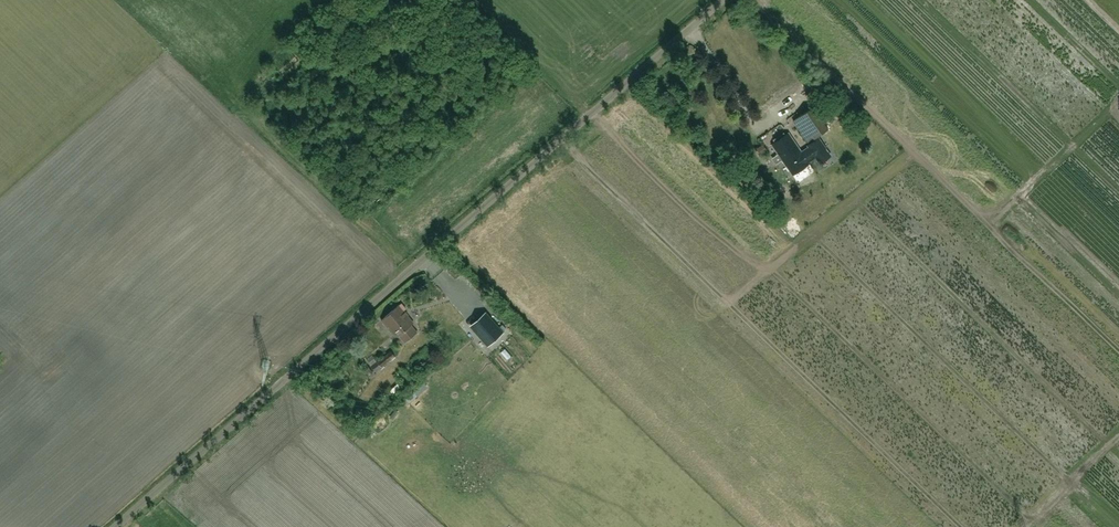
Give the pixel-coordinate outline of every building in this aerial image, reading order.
[(808,142),(825,131),(810,109),(793,120),(808,142)] [(801,152),(789,134),(772,145),(780,156),(781,155),(787,164),(786,165),(792,174),(809,163),(808,163),(815,158),(819,163),(830,156),(818,138),(807,146),(808,147),(801,152)] [(405,342),(417,332),(411,325),(414,323),(399,305),(382,320),(396,337),(399,335),(405,342)] [(503,333),(485,313),(471,326),(489,345),(503,333)] [(377,361),(371,365),(376,371),(396,356),(391,351),(377,361)]
